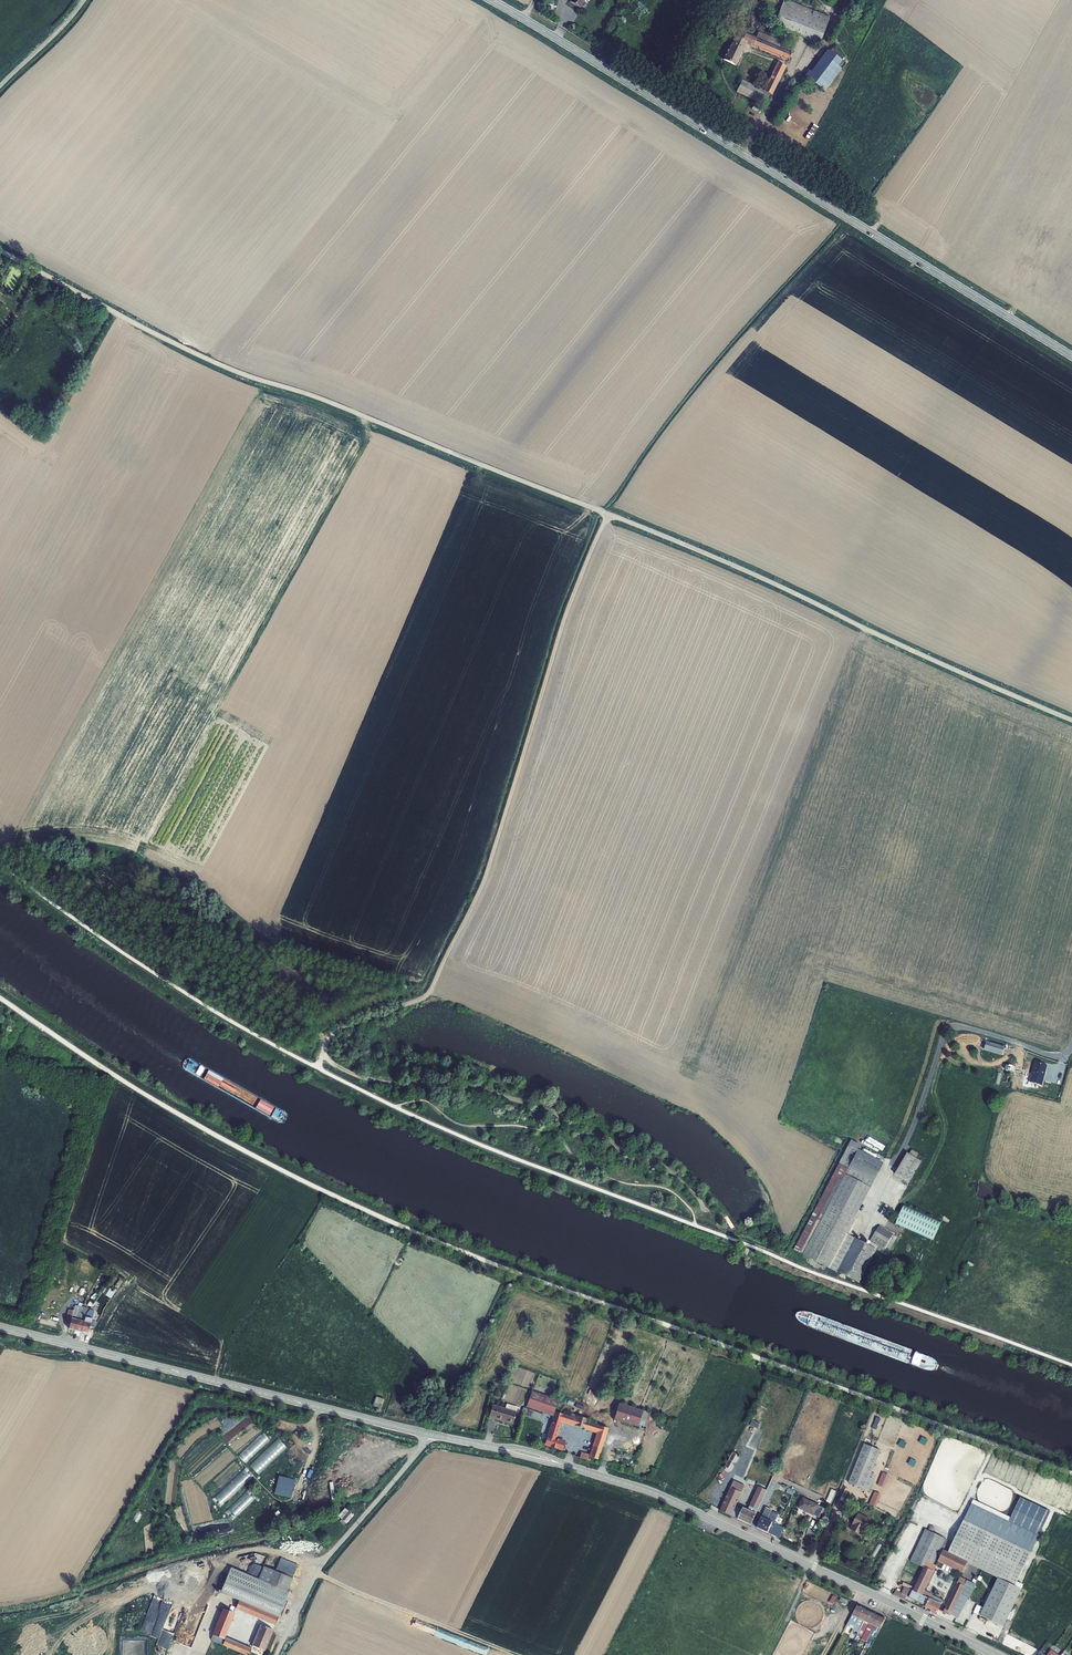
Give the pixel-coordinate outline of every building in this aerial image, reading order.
[(784,0),(773,26),(819,45),(830,18),(784,0)] [(759,33),(756,39),(783,50),(786,44),(759,33)] [(734,38),(723,60),(736,66),(747,44),(788,61),(791,54),(783,50),(756,39),(745,35),(742,35),(742,36),(740,35),(738,39),(734,38)] [(833,48),(829,52),(841,61),(844,56),(833,48)] [(825,49),(805,78),(824,92),(845,64),(841,61),(829,52),(825,49)] [(764,92),(742,81),(740,85),(737,93),(766,107),(785,67),(778,64),(764,92)] [(1004,1048),(987,1043),(985,1051),(1002,1056),(1004,1048)] [(1036,1062),(1030,1082),(1041,1086),(1047,1065),(1036,1062)] [(851,1141),(793,1250),(801,1255),(856,1152),(859,1145),(851,1141)] [(801,1255),(831,1270),(857,1221),(853,1219),(881,1166),(856,1152),(801,1255)] [(905,1155),(894,1176),(909,1184),(920,1163),(914,1160),(916,1156),(909,1152),(907,1156),(905,1155)] [(910,1203),(899,1221),(935,1241),(946,1223),(910,1203)] [(879,1230),(870,1243),(883,1251),(892,1238),(879,1230)] [(837,1274),(856,1283),(873,1249),(854,1239),(837,1274)] [(118,1278),(114,1275),(95,1303),(98,1305),(118,1278)] [(107,1306),(122,1281),(119,1280),(115,1287),(116,1287),(104,1304),(107,1306)] [(75,1331),(82,1308),(75,1306),(73,1311),(69,1310),(65,1324),(70,1325),(69,1329),(75,1331)] [(89,1310),(82,1308),(75,1331),(81,1332),(87,1314),(89,1310)] [(87,1314),(81,1332),(88,1334),(94,1311),(89,1310),(87,1314)] [(556,1401),(530,1392),(529,1394),(556,1403),(556,1401)] [(556,1403),(529,1394),(524,1409),(551,1418),(556,1403)] [(384,1400),(376,1397),(373,1406),(381,1409),(384,1400)] [(609,1402),(604,1419),(644,1432),(649,1415),(609,1402)] [(511,1425),(514,1414),(514,1413),(515,1409),(505,1406),(504,1411),(490,1407),(487,1420),(493,1422),(494,1420),(511,1425)] [(517,1414),(517,1416),(537,1422),(540,1415),(519,1409),(517,1414)] [(553,1419),(545,1445),(562,1450),(564,1442),(554,1439),(559,1421),(597,1433),(591,1456),(581,1453),(582,1451),(577,1450),(575,1457),(579,1459),(589,1462),(590,1458),(597,1460),(607,1428),(586,1422),(587,1419),(576,1416),(575,1419),(561,1415),(554,1412),(553,1419)] [(753,1419),(751,1426),(759,1427),(761,1421),(753,1419)] [(264,1433),(239,1455),(246,1463),(271,1440),(264,1433)] [(616,1433),(609,1453),(633,1461),(640,1441),(616,1433)] [(251,1465),(259,1474),(288,1447),(279,1438),(251,1465)] [(863,1444),(847,1483),(862,1489),(879,1451),(863,1444)] [(731,1471),(741,1454),(734,1451),(725,1467),(731,1471)] [(215,1497),(223,1505),(254,1476),(246,1468),(215,1497)] [(884,1472),(879,1485),(886,1487),(890,1474),(884,1472)] [(279,1476),(275,1494),(292,1498),(297,1480),(279,1476)] [(738,1519),(751,1525),(767,1490),(759,1487),(748,1510),(743,1508),(742,1510),(735,1507),(745,1486),(734,1481),(720,1511),(731,1516),(731,1515),(738,1519)] [(833,1503),(837,1490),(832,1488),(828,1502),(833,1503)] [(238,1517),(257,1497),(249,1489),(230,1510),(238,1517)] [(870,1504),(877,1507),(883,1494),(876,1491),(870,1504)] [(1009,1522),(1003,1534),(1033,1549),(1041,1532),(1050,1512),(1020,1498),(1011,1518),(1009,1522)] [(816,1505),(801,1499),(797,1508),(811,1515),(816,1505)] [(973,1510),(975,1505),(1009,1522),(1011,1518),(973,1500),(969,1508),(973,1510)] [(902,1501),(896,1512),(900,1514),(907,1503),(902,1501)] [(973,1510),(969,1508),(948,1553),(943,1551),(938,1561),(963,1573),(968,1563),(1016,1585),(1017,1583),(1033,1549),(1003,1534),(1009,1522),(975,1505),(973,1510)] [(772,1510),(766,1507),(757,1528),(762,1530),(767,1520),(770,1514),(772,1510)] [(339,1515),(342,1518),(348,1510),(346,1509),(344,1509),(339,1515)] [(353,1515),(348,1510),(342,1518),(347,1522),(352,1516),(353,1515)] [(767,1520),(762,1530),(780,1538),(784,1527),(774,1523),(777,1517),(770,1514),(767,1520)] [(867,1520),(856,1514),(850,1525),(861,1531),(867,1520)] [(861,1531),(850,1525),(848,1529),(859,1535),(861,1531)] [(922,1596),(924,1591),(936,1566),(933,1565),(936,1560),(935,1559),(940,1549),(945,1539),(925,1530),(910,1561),(923,1567),(912,1591),(905,1587),(902,1593),(895,1591),(894,1595),(905,1600),(906,1597),(926,1606),(926,1608),(931,1610),(930,1612),(936,1615),(941,1605),(930,1599),(922,1596)] [(938,1561),(943,1551),(940,1549),(935,1559),(936,1560),(938,1561)] [(266,1563),(266,1555),(256,1555),(255,1563),(266,1563)] [(262,1579),(290,1593),(302,1567),(285,1559),(279,1572),(268,1567),(262,1579)] [(232,1595),(280,1618),(291,1593),(290,1593),(262,1579),(235,1566),(223,1591),(232,1595)] [(998,1578),(980,1617),(1003,1628),(1021,1590),(1015,1587),(998,1578)] [(967,1582),(960,1579),(943,1614),(950,1617),(950,1616),(957,1619),(965,1603),(967,1603),(975,1586),(967,1582)] [(197,1633),(210,1640),(232,1595),(214,1598),(197,1633)] [(210,1640),(230,1649),(243,1654),(248,1654),(250,1649),(224,1637),(232,1620),(236,1621),(242,1609),(276,1626),(280,1618),(232,1595),(210,1640)] [(979,1613),(982,1606),(974,1602),(971,1609),(979,1613)] [(170,1649),(173,1636),(161,1632),(162,1628),(164,1629),(171,1608),(161,1605),(158,1615),(162,1616),(159,1625),(158,1625),(156,1631),(153,1629),(151,1636),(159,1639),(157,1645),(170,1649)] [(863,1608),(857,1605),(848,1622),(846,1625),(849,1627),(850,1624),(854,1627),(855,1625),(856,1622),(863,1608)] [(859,1629),(862,1625),(869,1611),(863,1608),(856,1622),(855,1625),(854,1627),(853,1628),(852,1629),(858,1632),(859,1629)] [(865,1633),(867,1628),(874,1613),(869,1611),(862,1625),(859,1629),(858,1632),(856,1635),(862,1638),(865,1633)] [(867,1628),(873,1631),(881,1616),(874,1613),(867,1628)] [(873,1631),(871,1635),(876,1637),(878,1633),(886,1619),(881,1616),(873,1631)] [(273,1632),(262,1626),(252,1646),(264,1651),(273,1632)]
